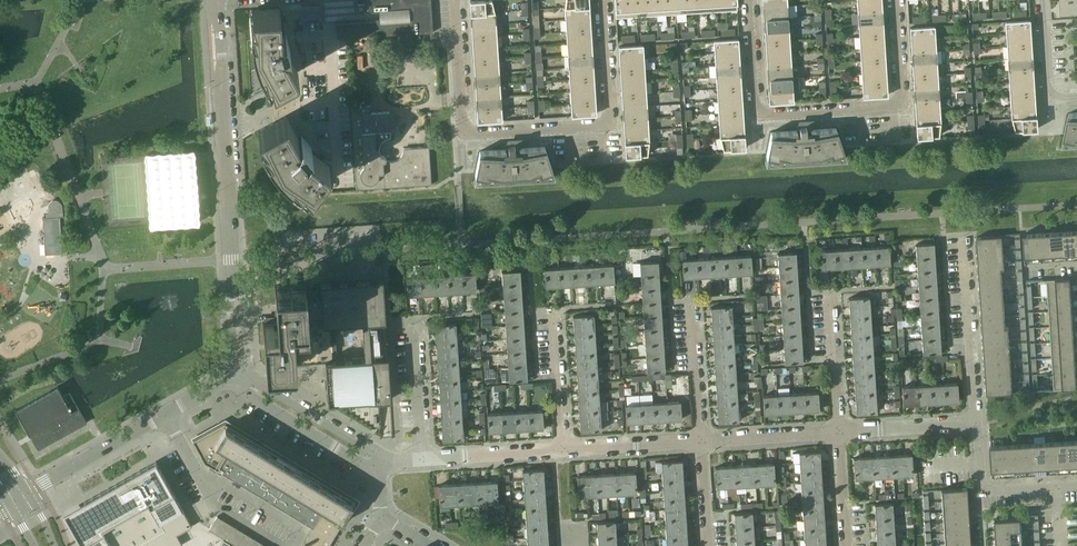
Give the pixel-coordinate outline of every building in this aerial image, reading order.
[(431,12),(430,0),(408,0),(409,9),(410,18),(366,21),(366,36),(407,33),(411,33),(433,32),(431,12)] [(408,0),(369,0),(369,9),(371,11),(409,9),(408,0)] [(470,1),(470,13),(494,12),(492,0),(480,0),(470,1)] [(625,0),(614,0),(616,18),(626,17),(625,0)] [(635,0),(625,0),(626,17),(636,16),(635,0)] [(645,0),(635,0),(636,16),(646,16),(645,0)] [(655,0),(645,0),(646,16),(656,15),(655,0)] [(665,0),(655,0),(656,15),(666,14),(665,0)] [(675,0),(665,0),(666,14),(676,14),(675,0)] [(685,0),(675,0),(676,14),(686,13),(685,0)] [(695,0),(685,0),(686,13),(696,12),(695,0)] [(706,0),(695,0),(696,12),(706,12),(706,0)] [(716,0),(706,0),(706,12),(716,11),(716,0)] [(726,0),(716,0),(716,11),(727,10),(726,0)] [(736,0),(726,0),(727,10),(737,10),(736,0)] [(857,0),(857,12),(881,11),(881,0),(864,0),(857,0)] [(1060,0),(1061,14),(1076,13),(1076,0),(1065,0),(1060,0)] [(302,5),(303,17),(320,17),(320,5),(302,5)] [(787,5),(763,7),(763,19),(787,17),(787,5)] [(589,6),(565,7),(565,19),(589,18),(589,6)] [(289,48),(285,33),(280,37),(278,38),(276,34),(281,34),(279,9),(279,8),(251,10),(255,22),(252,22),(255,34),(251,34),(251,37),(252,40),(252,43),(254,48),(254,51),(256,55),(257,58),(258,62),(260,65),(264,63),(267,75),(270,73),(273,85),(289,76),(298,72),(286,50),(282,52),(280,48),(282,47),(289,48)] [(881,11),(857,12),(858,24),(882,23),(881,11)] [(494,12),(470,13),(471,25),(495,24),(494,12)] [(787,17),(763,19),(764,30),(788,29),(787,17)] [(589,18),(565,19),(566,31),(590,30),(589,18)] [(1029,20),(1005,21),(1006,34),(1030,32),(1029,20)] [(366,21),(358,22),(359,37),(366,36),(366,21)] [(350,22),(343,23),(344,38),(346,37),(351,37),(350,22)] [(358,22),(350,22),(351,37),(359,37),(358,22)] [(882,23),(858,24),(859,36),(883,35),(882,23)] [(495,24),(471,25),(472,37),(496,36),(495,24)] [(934,26),(910,28),(911,40),(935,38),(934,26)] [(788,29),(764,30),(765,42),(789,41),(788,29)] [(590,30),(566,31),(567,43),(591,42),(590,30)] [(1030,32),(1006,34),(1006,46),(1030,44),(1030,32)] [(883,35),(859,36),(860,48),(884,47),(883,35)] [(496,36),(472,37),(473,49),(497,48),(496,36)] [(935,38),(911,40),(911,52),(935,51),(935,38)] [(738,39),(714,40),(714,53),(738,51),(738,39)] [(789,41),(765,42),(766,54),(790,53),(789,41)] [(591,42),(567,43),(568,55),(592,53),(591,42)] [(1030,44),(1006,46),(1007,58),(1031,56),(1030,44)] [(642,45),(618,46),(619,59),(643,57),(642,45)] [(884,47),(860,48),(861,60),(885,59),(884,47)] [(497,48),(473,49),(474,61),(498,60),(497,48)] [(738,51),(714,53),(715,65),(739,63),(738,51)] [(935,51),(911,52),(912,64),(936,63),(935,51)] [(592,53),(568,55),(569,67),(593,65),(592,53)] [(790,53),(766,54),(767,67),(791,65),(790,53)] [(1031,56),(1007,58),(1008,70),(1032,68),(1031,56)] [(643,57),(619,59),(620,71),(644,70),(643,57)] [(885,59),(861,60),(861,72),(885,71),(885,59)] [(498,60),(474,61),(474,73),(498,72),(498,60)] [(739,63),(715,65),(716,77),(740,75),(739,63)] [(936,63),(912,64),(913,76),(937,75),(936,63)] [(593,65),(569,67),(569,79),(593,78),(593,65)] [(791,65),(767,67),(767,79),(791,77),(791,65)] [(1032,68),(1008,70),(1009,81),(1033,79),(1032,68)] [(644,70),(620,71),(621,83),(645,82),(644,70)] [(885,71),(861,72),(862,84),(886,83),(885,71)] [(498,72),(474,73),(475,85),(499,84),(498,72)] [(740,75),(716,77),(717,89),(741,87),(740,75)] [(937,75),(913,76),(914,87),(938,85),(937,75)] [(791,77),(767,79),(768,91),(792,89),(791,77)] [(593,78),(569,79),(570,91),(594,90),(593,78)] [(1033,79),(1009,81),(1010,93),(1033,91),(1033,79)] [(645,82),(621,83),(622,95),(646,94),(645,82)] [(886,83),(862,84),(863,97),(887,95),(886,83)] [(499,84),(475,85),(476,97),(500,96),(499,84)] [(938,85),(914,87),(914,99),(938,97),(938,85)] [(741,87),(717,89),(717,101),(741,99),(741,87)] [(792,89),(768,91),(769,103),(793,102),(792,89)] [(594,90),(570,91),(571,103),(595,102),(594,90)] [(1033,91),(1010,93),(1010,106),(1034,104),(1033,91)] [(646,94),(622,95),(622,107),(646,106),(646,94)] [(500,96),(476,97),(477,109),(501,108),(500,96)] [(938,97),(914,99),(915,112),(939,110),(938,97)] [(741,99),(717,101),(718,113),(742,111),(741,99)] [(595,102),(571,103),(572,116),(596,114),(595,102)] [(1034,104),(1010,106),(1011,118),(1011,119),(1035,118),(1034,104)] [(431,184),(430,168),(429,146),(403,148),(403,149),(403,151),(403,152),(402,153),(402,155),(401,156),(400,157),(399,158),(398,159),(397,159),(395,160),(394,160),(393,161),(391,161),(390,161),(389,161),(387,160),(386,160),(386,159),(386,158),(386,157),(385,156),(384,156),(383,155),(382,155),(381,155),(381,154),(380,153),(380,152),(379,150),(379,149),(379,147),(380,146),(380,145),(381,143),(381,142),(382,141),(383,140),(384,139),(385,139),(387,138),(388,138),(389,137),(391,137),(390,132),(389,111),(370,112),(370,105),(351,106),(356,189),(375,188),(375,185),(384,184),(384,187),(431,184)] [(646,106),(622,107),(623,119),(647,117),(646,106)] [(501,108),(477,109),(478,122),(502,120),(501,108)] [(939,110),(915,112),(916,125),(940,124),(940,123),(939,110)] [(742,111),(718,113),(719,125),(743,123),(742,111)] [(1076,143),(1076,112),(1069,113),(1064,135),(1064,136),(1063,143),(1068,143),(1076,143)] [(286,115),(278,119),(258,130),(262,135),(259,138),(261,143),(263,146),(265,149),(266,151),(268,155),(271,159),(274,162),(276,165),(280,169),(282,171),(286,175),(289,179),(293,175),(301,184),(302,181),(311,191),(330,165),(329,164),(329,165),(309,150),(306,154),(303,151),(305,150),(311,147),(301,136),(298,142),(296,143),(293,140),(298,137),(286,115)] [(647,117),(623,119),(624,131),(648,129),(647,117)] [(1035,118),(1011,119),(1014,130),(1036,129),(1035,118)] [(812,124),(805,122),(805,126),(799,127),(800,136),(798,136),(799,137),(795,137),(797,130),(771,132),(765,162),(770,162),(840,158),(840,157),(846,157),(836,128),(810,129),(812,124)] [(743,123),(719,125),(720,137),(720,138),(744,136),(743,123)] [(940,124),(916,125),(917,137),(939,135),(940,124)] [(648,129),(624,131),(625,144),(649,143),(649,142),(648,129)] [(744,136),(720,138),(723,149),(745,148),(744,136)] [(554,176),(545,146),(519,148),(520,142),(514,141),(514,145),(508,146),(508,155),(507,155),(507,156),(504,156),(505,149),(480,151),(473,181),(479,181),(549,177),(549,176),(554,176)] [(649,143),(625,144),(625,156),(640,155),(647,154),(649,143)] [(48,212),(48,213),(48,217),(42,217),(42,218),(43,218),(45,254),(62,253),(60,217),(63,216),(63,212),(63,211),(62,206),(61,203),(60,201),(57,200),(54,199),(52,200),(50,202),(48,204),(48,207),(48,212)] [(1064,231),(1064,241),(1065,253),(1076,252),(1076,230),(1064,231)] [(1065,253),(1064,241),(1064,231),(1050,232),(1051,242),(1052,254),(1065,253)] [(1039,255),(1038,243),(1037,232),(1023,233),(1025,256),(1039,255)] [(1052,254),(1051,242),(1050,232),(1037,232),(1038,243),(1039,255),(1052,254)] [(1003,246),(1002,235),(977,236),(977,248),(1003,246)] [(933,243),(915,244),(916,258),(934,257),(933,243)] [(889,246),(875,247),(876,265),(890,264),(889,246)] [(1004,257),(1003,246),(977,248),(978,258),(1004,257)] [(875,247),(862,248),(863,266),(876,265),(875,247)] [(862,248),(848,249),(849,267),(863,266),(862,248)] [(848,249),(834,250),(835,268),(849,267),(848,249)] [(834,250),(820,251),(821,269),(835,268),(834,250)] [(795,252),(777,253),(778,266),(796,265),(795,252)] [(751,255),(737,256),(738,274),(752,273),(751,255)] [(737,256),(723,257),(724,275),(738,274),(737,256)] [(723,257),(709,258),(710,276),(724,275),(723,257)] [(934,257),(916,258),(917,271),(935,270),(934,257)] [(1004,268),(1004,257),(978,258),(979,269),(1004,268)] [(709,258),(696,259),(697,277),(710,276),(709,258)] [(696,259),(682,260),(683,278),(697,277),(696,259)] [(658,261),(640,262),(640,276),(658,274),(658,261)] [(613,264),(599,265),(600,283),(614,282),(613,264)] [(599,265),(586,266),(587,284),(600,283),(599,265)] [(796,265),(778,266),(779,281),(797,280),(796,265)] [(586,266),(572,267),(573,285),(587,284),(586,266)] [(572,267),(559,268),(560,286),(573,285),(572,267)] [(559,268),(544,269),(545,287),(560,286),(559,268)] [(1002,280),(1002,268),(1004,268),(979,269),(979,281),(1002,280)] [(520,270),(502,271),(503,285),(521,284),(520,270)] [(935,270),(917,271),(918,285),(936,284),(935,270)] [(475,273),(461,274),(462,292),(476,291),(475,273)] [(461,274),(447,275),(449,293),(462,292),(461,274)] [(658,274),(640,276),(641,290),(659,289),(658,274)] [(447,275),(434,276),(435,294),(449,293),(447,275)] [(434,276),(420,277),(421,295),(435,294),(434,276)] [(420,277),(406,277),(407,295),(421,295),(420,277)] [(1071,294),(1070,278),(1055,279),(1047,279),(1048,296),(1056,295),(1071,294)] [(386,325),(383,279),(320,283),(320,281),(305,282),(305,284),(303,284),(303,282),(291,283),(291,285),(289,285),(289,283),(276,284),(276,286),(274,286),(277,321),(262,322),(265,365),(267,365),(267,367),(279,366),(279,364),(281,364),(281,366),(294,365),(294,363),(296,363),(296,365),(309,364),(308,362),(325,361),(328,403),(378,399),(380,437),(387,436),(393,436),(390,399),(388,357),(386,325)] [(797,280),(779,281),(780,294),(798,293),(797,280)] [(1003,292),(1002,280),(979,281),(980,293),(1003,292)] [(521,284),(503,285),(503,298),(521,297),(521,284)] [(936,284),(918,285),(919,299),(937,297),(936,284)] [(659,289),(641,290),(642,303),(660,302),(659,289)] [(1004,304),(1003,292),(980,293),(981,305),(1004,304)] [(798,293),(780,294),(781,308),(799,307),(798,293)] [(1072,310),(1071,294),(1056,295),(1048,296),(1049,311),(1057,311),(1072,310)] [(521,297),(503,298),(504,312),(522,311),(521,297)] [(869,297),(848,298),(849,308),(870,306),(869,297)] [(937,297),(919,299),(920,313),(938,312),(937,297)] [(660,302),(642,303),(643,316),(661,315),(660,302)] [(1005,316),(1004,304),(981,305),(982,317),(1005,316)] [(731,306),(710,307),(711,316),(732,315),(731,306)] [(870,306),(849,308),(850,318),(870,316),(870,306)] [(799,307),(781,308),(782,322),(800,321),(799,307)] [(1073,325),(1072,310),(1057,311),(1049,311),(1050,327),(1058,326),(1073,325)] [(522,311),(504,312),(505,325),(523,324),(522,311)] [(938,312),(920,313),(921,326),(939,325),(938,312)] [(593,314),(573,316),(573,325),(594,324),(593,314)] [(661,315),(643,316),(644,330),(662,329),(661,315)] [(732,315),(711,316),(712,326),(732,325),(732,315)] [(870,316),(850,318),(850,327),(871,326),(870,316)] [(1005,327),(1005,316),(982,317),(983,329),(1008,328),(1008,327),(1005,327)] [(800,321),(782,322),(783,335),(801,334),(800,321)] [(455,323),(435,325),(435,335),(456,333),(455,323)] [(523,324),(505,325),(506,340),(524,338),(523,324)] [(594,324),(573,325),(574,335),(595,333),(594,324)] [(732,325),(712,326),(712,336),(733,334),(732,325)] [(939,325),(921,326),(921,340),(940,339),(939,325)] [(1074,341),(1073,325),(1058,326),(1050,327),(1051,342),(1059,342),(1074,341)] [(871,326),(850,327),(851,336),(871,335),(871,326)] [(1009,338),(1008,328),(983,329),(983,340),(1009,338)] [(662,329),(644,330),(645,344),(663,343),(662,329)] [(456,333),(435,335),(436,344),(457,343),(456,333)] [(595,333),(574,335),(575,345),(595,344),(595,333)] [(733,334),(712,336),(713,345),(734,344),(733,334)] [(801,334),(783,335),(784,349),(802,347),(801,334)] [(871,335),(851,336),(851,346),(872,345),(871,335)] [(524,338),(506,340),(507,353),(525,352),(524,338)] [(1010,349),(1009,338),(983,340),(984,351),(1010,349)] [(940,339),(921,340),(922,354),(940,353),(940,339)] [(1075,356),(1074,341),(1059,342),(1051,342),(1052,358),(1060,357),(1075,356)] [(457,343),(436,344),(437,354),(457,352),(457,343)] [(663,343),(645,344),(646,358),(664,357),(663,343)] [(595,344),(575,345),(575,355),(596,353),(595,344)] [(734,344),(713,345),(714,354),(734,353),(734,344)] [(872,345),(851,346),(852,356),(873,355),(872,345)] [(802,347),(784,349),(784,363),(802,362),(802,347)] [(1010,360),(1010,349),(984,351),(985,361),(1010,360)] [(457,352),(437,354),(437,363),(458,362),(457,352)] [(525,352),(507,353),(508,366),(526,365),(525,352)] [(596,353),(575,355),(576,364),(596,363),(596,353)] [(734,353),(714,354),(714,364),(735,363),(734,353)] [(873,355),(852,356),(853,365),(873,364),(873,355)] [(1076,372),(1075,356),(1060,357),(1052,358),(1053,373),(1061,373),(1076,372)] [(664,357),(646,358),(647,372),(665,371),(664,357)] [(1011,370),(1010,360),(985,361),(985,372),(1011,370)] [(458,362),(437,363),(438,372),(459,371),(458,362)] [(596,363),(576,364),(576,373),(597,372),(596,363)] [(735,363),(714,364),(715,375),(735,374),(735,363)] [(873,364),(853,365),(853,374),(874,373),(873,364)] [(526,365),(508,366),(509,381),(527,379),(526,365)] [(1012,381),(1011,370),(985,372),(986,382),(1012,381)] [(459,371),(438,372),(439,382),(459,381),(459,371)] [(597,372),(576,373),(577,382),(598,381),(597,372)] [(1076,388),(1076,372),(1061,373),(1053,373),(1054,390),(1062,389),(1076,388)] [(874,373),(853,374),(854,384),(875,383),(874,373)] [(735,374),(715,375),(715,384),(736,383),(735,374)] [(459,381),(439,382),(439,392),(460,391),(459,381)] [(598,381),(577,382),(578,392),(598,391),(598,381)] [(1012,392),(1012,381),(986,382),(987,394),(1012,392)] [(736,383),(715,384),(716,393),(737,392),(736,383)] [(875,383),(854,384),(855,394),(875,392),(875,383)] [(957,383),(942,384),(943,402),(958,401),(957,383)] [(942,384),(929,385),(930,403),(943,402),(942,384)] [(929,385),(915,386),(916,404),(930,403),(929,385)] [(57,386),(15,410),(28,432),(37,450),(71,431),(86,422),(69,392),(63,395),(57,386)] [(915,386),(902,387),(903,405),(916,404),(915,386)] [(460,391),(439,392),(440,401),(460,400),(460,391)] [(598,391),(578,392),(578,402),(599,401),(598,391)] [(737,392),(716,393),(717,403),(737,401),(737,392)] [(818,392),(804,393),(805,411),(819,410),(818,392)] [(875,392),(855,394),(855,403),(876,402),(875,392)] [(804,393),(791,394),(792,412),(805,411),(804,393)] [(791,394),(777,395),(778,413),(792,412),(791,394)] [(777,395),(763,396),(764,414),(778,413),(777,395)] [(460,400),(440,401),(440,410),(461,409),(460,400)] [(599,401),(578,402),(579,412),(600,410),(599,401)] [(680,401),(666,402),(668,420),(681,419),(680,401)] [(737,401),(717,403),(717,413),(738,412),(737,401)] [(666,402),(653,403),(654,421),(668,420),(666,402)] [(876,402),(855,403),(856,413),(876,412),(876,402)] [(653,403),(639,404),(640,422),(654,421),(653,403)] [(639,404),(625,405),(626,423),(640,422),(639,404)] [(461,409),(440,410),(441,421),(462,419),(461,409)] [(542,410),(528,411),(529,429),(543,428),(543,422),(542,410)] [(600,410),(579,412),(580,421),(600,420),(600,410)] [(528,411),(515,412),(516,430),(529,429),(528,411)] [(515,412),(501,413),(503,431),(516,430),(515,412)] [(738,412),(717,413),(718,422),(739,421),(738,412)] [(501,413),(487,414),(488,432),(503,431),(501,413)] [(462,419),(441,421),(442,430),(462,429),(462,419)] [(600,420),(580,421),(580,431),(601,430),(600,420)] [(318,483),(314,480),(309,477),(310,475),(302,470),(294,465),(293,467),(289,465),(284,462),(285,459),(277,455),(269,450),(268,452),(263,449),(259,446),(260,444),(252,440),(244,435),(243,437),(238,434),(233,431),(235,429),(225,423),(193,441),(205,462),(210,466),(216,469),(222,473),(229,477),(242,485),(254,492),(267,500),(280,508),(293,515),(305,523),(313,528),(332,539),(345,518),(349,511),(355,502),(345,496),(343,498),(334,492),(336,490),(328,485),(320,480),(318,483)] [(462,429),(442,430),(442,440),(463,439),(462,429)] [(1066,442),(1068,461),(1068,472),(1076,472),(1076,441),(1066,442)] [(1068,461),(1066,442),(1056,443),(1057,462),(1058,473),(1068,472),(1068,461)] [(1057,462),(1056,443),(1045,444),(1046,463),(1047,473),(1058,473),(1057,462)] [(1036,463),(1035,444),(1024,445),(1025,464),(1026,475),(1036,474),(1036,463)] [(1046,463),(1045,444),(1035,444),(1036,463),(1036,474),(1047,473),(1046,463)] [(1025,464),(1024,445),(1013,446),(1014,465),(1015,476),(1026,475),(1025,464)] [(1004,465),(1003,446),(990,447),(991,466),(992,477),(1005,476),(1004,465)] [(1014,465),(1013,446),(1003,446),(1004,465),(1005,476),(1015,476),(1014,465)] [(799,452),(799,462),(820,461),(819,451),(799,452)] [(911,454),(901,455),(902,475),(913,475),(911,454)] [(891,455),(882,456),(883,477),(893,476),(891,455)] [(901,455),(891,455),(893,476),(902,475),(901,455)] [(882,456),(872,457),(874,477),(883,477),(882,456)] [(855,478),(864,478),(863,457),(853,458),(855,478)] [(872,457),(863,457),(864,478),(874,477),(872,457)] [(661,462),(662,471),(682,469),(682,460),(661,462)] [(67,521),(72,529),(81,545),(179,545),(182,544),(177,534),(192,526),(183,510),(155,461),(84,501),(88,509),(67,521)] [(820,461),(799,462),(800,472),(821,471),(820,461)] [(773,463),(764,464),(765,484),(775,484),(773,463)] [(754,464),(744,465),(745,486),(755,485),(754,464)] [(764,464),(754,464),(755,485),(765,484),(764,464)] [(744,465),(735,466),(736,486),(745,486),(744,465)] [(717,487),(727,487),(726,466),(715,467),(717,487)] [(735,466),(726,466),(727,487),(736,486),(735,466)] [(522,470),(523,480),(544,478),(543,469),(522,470)] [(682,469),(662,471),(662,480),(683,479),(682,469)] [(821,471),(800,472),(801,482),(821,481),(821,471)] [(635,472),(625,473),(627,493),(636,493),(635,472)] [(616,473),(606,474),(608,495),(617,494),(616,473)] [(625,473),(616,473),(617,494),(627,493),(625,473)] [(606,474),(596,475),(598,495),(608,495),(606,474)] [(578,496),(588,496),(587,475),(577,476),(578,496)] [(596,475),(587,475),(588,496),(598,495),(596,475)] [(544,478),(523,480),(524,490),(544,488),(544,478)] [(683,479),(662,480),(663,490),(683,489),(683,479)] [(496,481),(487,482),(488,502),(498,502),(496,481)] [(821,481),(801,482),(801,491),(822,490),(821,481)] [(477,482),(467,483),(469,504),(478,503),(477,482)] [(487,482),(477,482),(478,503),(488,502),(487,482)] [(467,483),(458,484),(460,504),(469,504),(467,483)] [(440,505),(450,505),(449,484),(438,485),(440,505)] [(458,484),(449,484),(450,505),(460,504),(458,484)] [(544,488),(524,490),(524,498),(545,497),(544,488)] [(967,499),(967,493),(966,488),(940,489),(941,501),(967,499)] [(683,489),(663,490),(664,500),(684,498),(683,489)] [(862,499),(862,494),(857,494),(856,489),(850,489),(851,500),(857,500),(857,499),(862,499)] [(822,490),(801,491),(802,501),(823,499),(822,490)] [(545,497),(524,498),(525,508),(546,507),(545,497)] [(684,498),(664,500),(664,509),(685,508),(684,498)] [(823,499),(802,501),(802,510),(823,508),(823,499)] [(968,510),(967,503),(967,499),(941,501),(942,511),(968,510)] [(874,504),(875,518),(893,517),(892,503),(874,504)] [(546,507),(525,508),(526,518),(546,517),(546,507)] [(685,508),(664,509),(665,519),(685,518),(685,508)] [(823,508),(802,510),(803,519),(824,518),(823,508)] [(968,520),(968,514),(968,510),(942,511),(943,522),(968,520)] [(734,513),(735,527),(753,526),(752,512),(734,513)] [(216,533),(224,520),(217,516),(210,529),(216,533)] [(1021,528),(1021,516),(995,518),(996,529),(1021,528)] [(546,517),(526,518),(526,527),(547,526),(546,517)] [(893,517),(875,518),(876,532),(894,531),(893,517)] [(685,518),(665,519),(665,529),(686,528),(685,518)] [(824,518),(803,519),(804,529),(824,528),(824,518)] [(222,537),(230,524),(224,520),(216,533),(222,537)] [(969,531),(969,525),(968,520),(943,522),(943,533),(969,531)] [(597,522),(598,536),(616,535),(615,521),(597,522)] [(228,541),(236,528),(230,524),(222,537),(228,541)] [(547,526),(526,527),(527,537),(547,535),(547,526)] [(753,526),(735,527),(736,541),(754,539),(753,526)] [(235,544),(242,531),(236,528),(228,541),(233,543),(235,544)] [(332,539),(313,528),(302,545),(328,545),(332,539)] [(686,528),(665,529),(666,538),(687,537),(686,528)] [(824,528),(804,529),(804,538),(825,537),(824,528)] [(1022,538),(1021,528),(996,529),(996,540),(1022,538)] [(249,535),(242,531),(235,544),(237,545),(242,545),(249,535)] [(894,531),(876,532),(877,545),(895,544),(894,531)] [(970,542),(969,535),(969,531),(943,533),(944,543),(970,542)] [(254,539),(249,535),(242,545),(250,545),(254,539)] [(527,537),(527,545),(542,545),(548,545),(547,535),(527,537)] [(598,536),(598,545),(616,545),(616,535),(598,536)] [(666,538),(667,545),(687,545),(687,537),(666,538)] [(804,538),(805,545),(826,545),(825,537),(804,538)]
